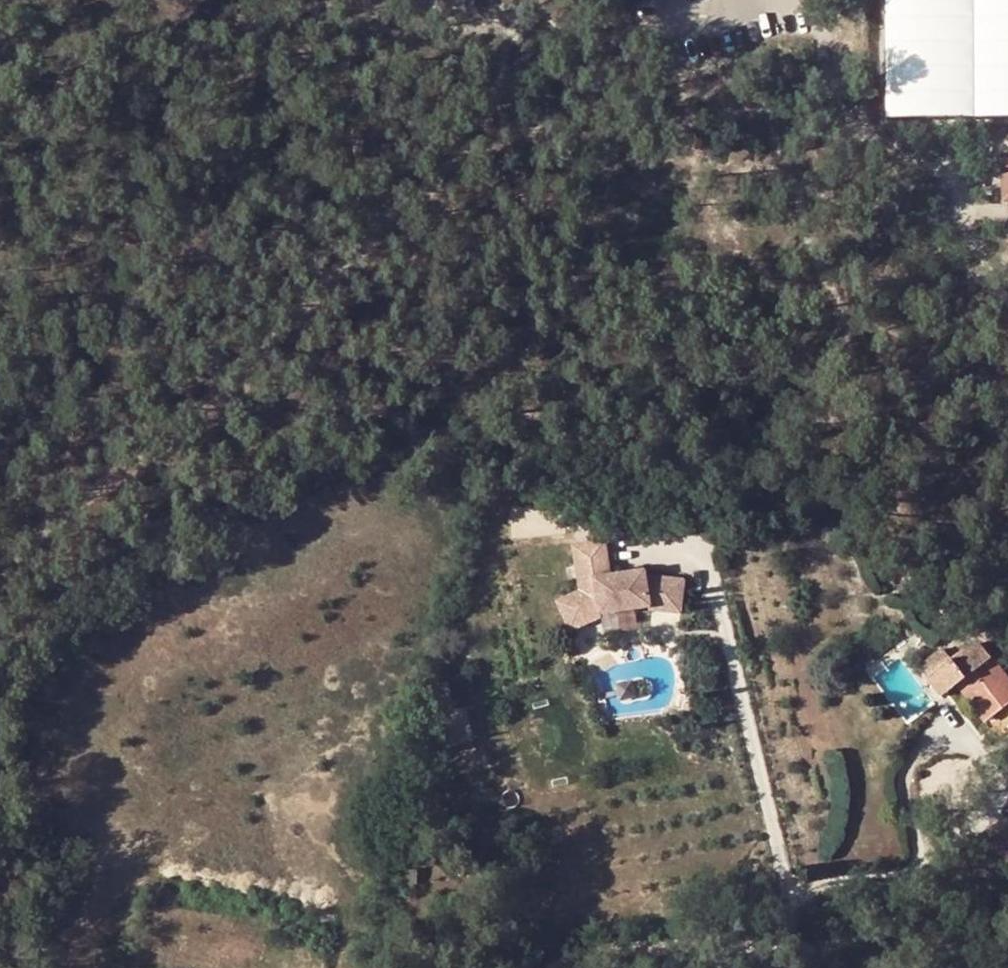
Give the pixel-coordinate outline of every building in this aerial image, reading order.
[(886,117),(976,116),(1007,115),(1007,0),(885,0),(886,117)] [(580,591),(585,624),(599,618),(599,614),(650,606),(651,610),(681,613),(685,581),(646,575),(645,570),(610,576),(604,541),(573,547),(580,591)] [(580,591),(555,602),(569,631),(585,624),(580,591)] [(974,638),(959,649),(974,667),(988,656),(974,638)] [(953,682),(960,677),(946,658),(933,641),(908,660),(935,696),(953,682)] [(960,677),(974,667),(959,649),(946,658),(960,677)] [(1007,694),(1007,683),(988,656),(974,667),(960,677),(953,682),(980,716),(1007,694)] [(442,682),(425,687),(430,704),(448,699),(442,682)] [(444,743),(471,739),(467,706),(440,709),(444,743)] [(977,837),(998,870),(1007,864),(1007,820),(1006,817),(977,837)]
